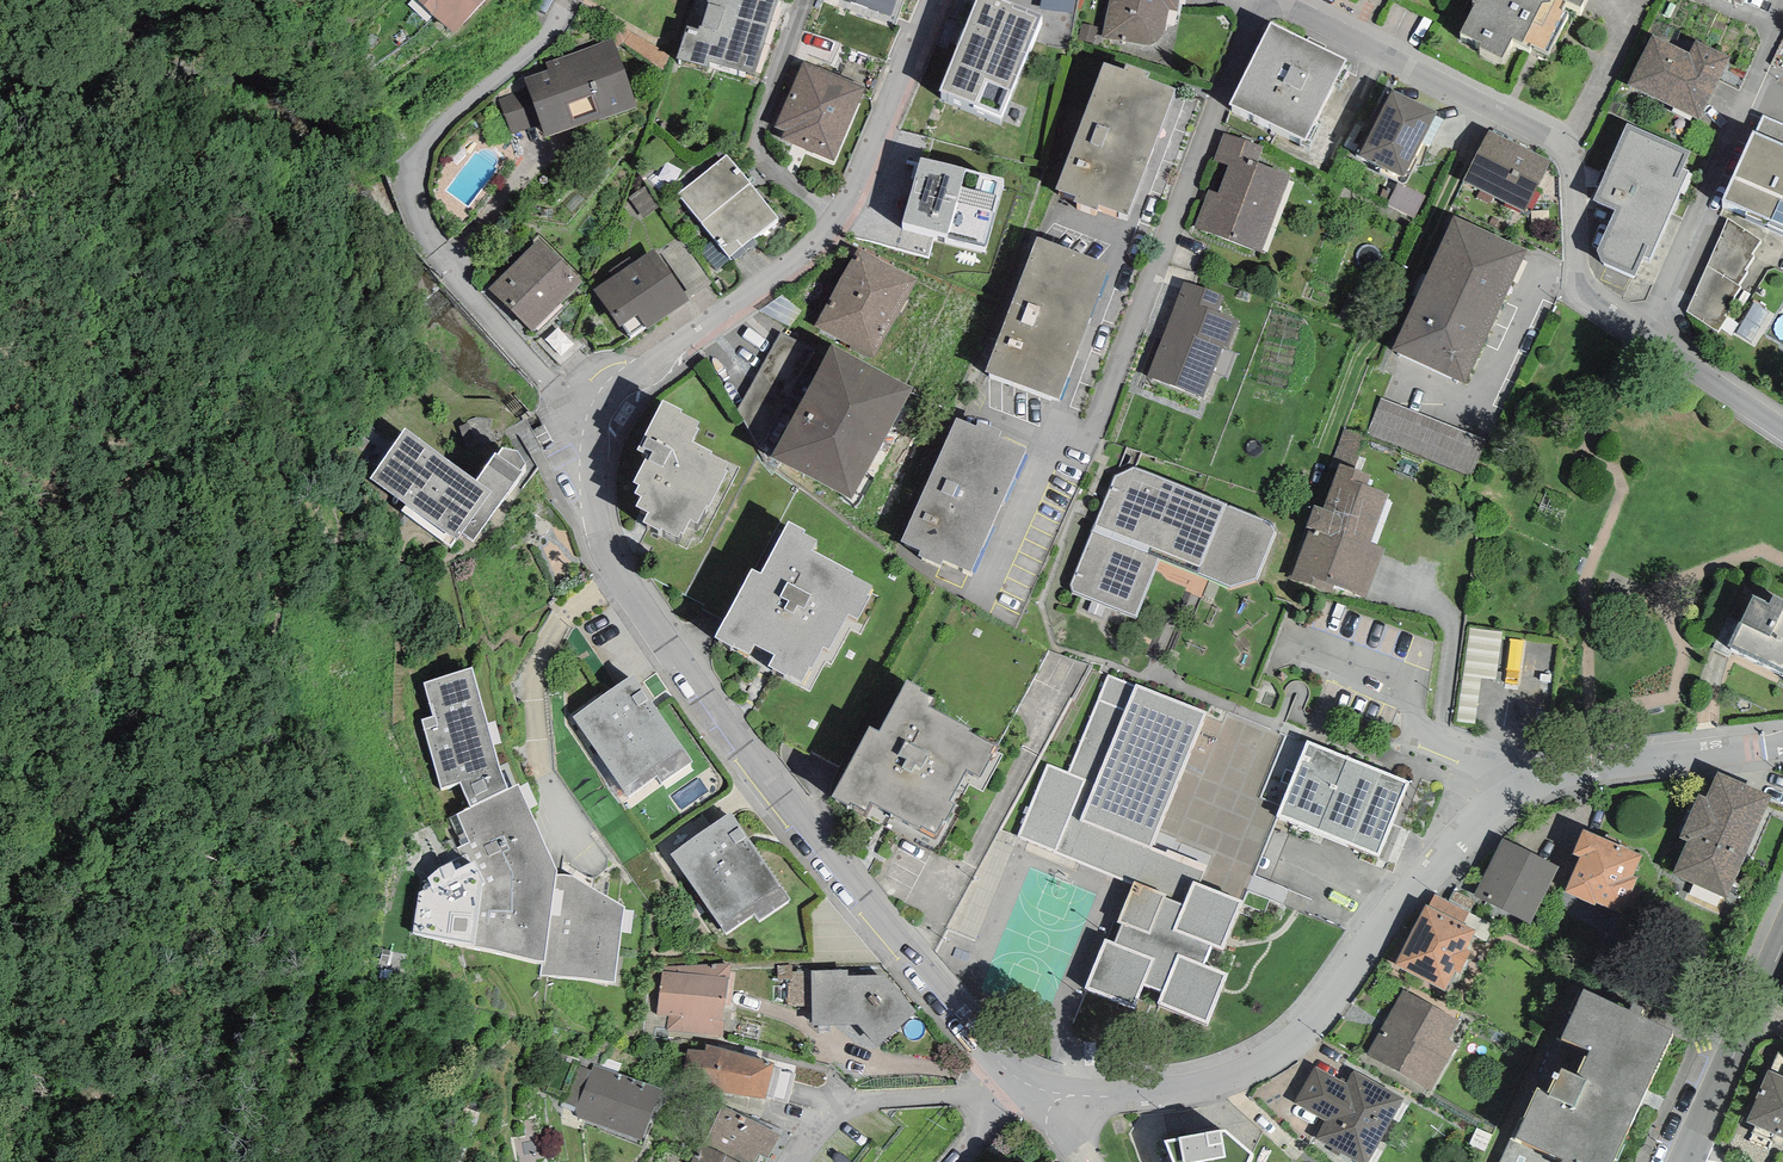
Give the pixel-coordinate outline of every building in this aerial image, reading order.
[(454,33),(485,0),(417,0),(454,33)] [(677,59),(707,68),(709,61),(754,74),(777,0),(708,0),(707,2),(709,2),(702,26),(699,25),(698,29),(687,26),(677,59)] [(891,16),(896,0),(844,0),(891,16)] [(940,90),(1001,119),(1042,14),(1006,0),(976,0),(940,90)] [(1040,8),(1072,13),(1075,0),(1042,0),(1040,8)] [(1102,37),(1141,44),(1148,45),(1154,44),(1158,42),(1161,38),(1164,33),(1165,29),(1169,10),(1177,12),(1179,0),(1110,0),(1102,37)] [(1472,1),(1476,3),(1460,32),(1482,43),(1480,47),(1502,59),(1512,39),(1530,49),(1532,45),(1548,54),(1568,12),(1562,9),(1566,1),(1580,7),(1584,0),(1473,0),(1472,1)] [(1229,104),(1305,140),(1346,59),(1271,22),(1229,104)] [(1094,43),(1097,27),(1082,24),(1078,40),(1094,43)] [(1689,53),(1652,35),(1629,84),(1699,119),(1730,57),(1696,40),(1689,53)] [(541,125),(545,137),(599,118),(599,120),(637,106),(612,38),(547,62),(549,70),(525,78),(529,89),(541,125)] [(784,131),(781,138),(834,161),(866,87),(803,60),(774,127),(784,131)] [(1104,62),(1056,189),(1074,196),(1072,202),(1097,211),(1100,205),(1128,215),(1176,88),(1148,77),(1150,72),(1126,63),(1124,69),(1104,62)] [(512,134),(541,125),(529,89),(499,99),(512,134)] [(1435,115),(1437,112),(1392,89),(1359,155),(1403,177),(1421,141),(1435,115)] [(1722,200),(1782,227),(1782,123),(1764,114),(1756,131),(1753,130),(1722,200)] [(1444,120),(1435,115),(1421,141),(1430,146),(1444,120)] [(1602,261),(1635,276),(1644,256),(1649,259),(1689,171),(1683,168),(1690,151),(1627,123),(1593,199),(1615,210),(1597,250),(1602,261)] [(1550,161),(1489,130),(1463,181),(1524,211),(1550,161)] [(1209,189),(1194,227),(1262,252),(1291,175),(1258,161),(1263,148),(1224,133),(1214,159),(1228,164),(1218,193),(1209,189)] [(727,155),(677,194),(714,239),(729,257),(731,255),(753,238),(778,218),(727,155)] [(947,237),(987,247),(1005,177),(919,155),(902,222),(948,233),(947,237)] [(1415,219),(1427,197),(1398,182),(1387,204),(1415,219)] [(643,219),(661,206),(646,185),(628,198),(643,219)] [(1466,383),(1527,250),(1454,215),(1392,350),(1466,383)] [(1687,311),(1718,332),(1727,318),(1725,315),(1733,305),(1730,302),(1740,287),(1738,285),(1747,271),(1745,269),(1754,256),(1751,254),(1761,241),(1728,219),(1687,311)] [(1109,264),(1036,237),(986,371),(1059,399),(1109,264)] [(757,244),(753,238),(731,255),(736,261),(757,244)] [(582,282),(539,239),(488,289),(532,331),(582,282)] [(716,271),(731,259),(729,257),(714,239),(699,251),(716,271)] [(683,292),(688,298),(711,283),(681,240),(661,253),(686,290),(683,292)] [(874,358),(916,280),(858,247),(816,326),(874,358)] [(645,326),(648,329),(689,300),(688,298),(683,292),(653,249),(593,290),(620,327),(623,325),(630,336),(645,326)] [(1184,282),(1147,377),(1203,398),(1223,346),(1227,347),(1237,321),(1215,312),(1221,296),(1184,282)] [(759,311),(790,327),(802,310),(782,295),(759,311)] [(1736,332),(1751,342),(1769,312),(1754,303),(1736,332)] [(760,450),(771,456),(826,357),(781,332),(738,409),(760,450)] [(826,357),(771,456),(851,499),(913,388),(833,345),(826,357)] [(1473,476),(1487,440),(1381,398),(1366,434),(1473,476)] [(661,531),(662,528),(677,537),(681,531),(684,533),(691,520),(697,524),(706,505),(710,507),(728,471),(725,469),(728,463),(711,454),(712,451),(692,442),(700,428),(696,427),(699,422),(681,412),(682,409),(663,400),(637,449),(647,454),(633,482),(640,485),(635,492),(641,496),(636,506),(648,512),(643,522),(661,531)] [(975,428),(956,418),(901,541),(921,549),(918,554),(941,564),(943,559),(971,572),(1026,447),(999,438),(1002,430),(979,420),(975,428)] [(1341,464),(1353,468),(1366,435),(1344,427),(1329,467),(1338,471),(1341,464)] [(473,541),(521,472),(520,471),(525,464),(517,451),(503,448),(498,455),(496,453),(476,480),(405,428),(370,478),(406,505),(401,510),(451,545),(455,539),(457,540),(463,533),(473,541)] [(1309,528),(1291,578),(1331,593),(1334,585),(1365,599),(1385,548),(1371,542),(1389,494),(1366,485),(1371,475),(1353,468),(1341,464),(1338,471),(1323,508),(1314,504),(1306,527),(1309,528)] [(1070,585),(1072,592),(1136,616),(1159,560),(1197,574),(1230,588),(1256,580),(1275,530),(1271,524),(1226,505),(1132,468),(1116,477),(1070,585)] [(752,570),(715,637),(749,654),(754,645),(775,655),(769,666),(786,675),(786,673),(802,682),(810,667),(812,669),(823,647),(829,650),(848,614),(857,619),(871,596),(868,595),(873,585),(852,575),(853,572),(812,549),(817,540),(804,533),(805,530),(789,522),(761,574),(752,570)] [(1728,646),(1782,672),(1782,599),(1774,595),(1770,603),(1753,595),(1740,622),(1739,621),(1728,646)] [(1465,669),(1496,676),(1505,631),(1474,624),(1465,669)] [(473,668),(424,683),(433,716),(422,720),(441,788),(460,782),(471,807),(508,789),(498,762),(473,668)] [(572,716),(627,794),(655,775),(660,782),(692,761),(632,674),(572,716)] [(1048,764),(1018,837),(1131,885),(1117,923),(1122,924),(1115,943),(1105,939),(1085,989),(1135,1009),(1144,986),(1162,992),(1157,1004),(1207,1024),(1227,973),(1206,964),(1214,947),(1222,950),(1243,901),(1199,883),(1207,866),(1168,849),(1165,854),(1151,848),(1205,716),(1207,712),(1136,683),(1135,686),(1109,674),(1068,774),(1048,764)] [(870,726),(832,797),(848,806),(851,802),(865,810),(870,802),(920,829),(921,826),(936,834),(942,819),(946,821),(955,804),(958,805),(969,784),(982,792),(1002,755),(992,748),(994,744),(970,732),(971,729),(930,706),(934,698),(922,692),(923,689),(908,680),(879,732),(870,726)] [(1276,815),(1380,857),(1410,781),(1307,740),(1276,815)] [(1687,841),(1672,873),(1727,898),(1772,796),(1718,772),(1706,797),(1699,794),(1679,838),(1687,841)] [(519,784),(508,789),(471,807),(456,814),(470,842),(457,849),(462,857),(439,868),(428,878),(431,887),(418,892),(414,931),(541,961),(544,961),(556,874),(558,869),(519,784)] [(671,855),(725,934),(754,914),(759,921),(791,900),(731,813),(671,855)] [(1581,857),(1565,891),(1594,904),(1595,902),(1620,913),(1636,878),(1631,876),(1641,856),(1584,830),(1573,854),(1581,857)] [(1559,866),(1502,838),(1475,896),(1530,924),(1559,866)] [(573,876),(556,874),(544,961),(541,961),(540,975),(614,982),(623,906),(573,876)] [(1426,905),(1394,965),(1445,991),(1455,972),(1459,974),(1471,952),(1466,949),(1476,931),(1464,924),(1470,912),(1434,894),(1429,906),(1426,905)] [(724,1021),(722,1021),(728,978),(730,978),(731,964),(663,966),(662,971),(657,1015),(668,1016),(666,1031),(723,1035),(724,1021)] [(788,1006),(813,1006),(812,971),(793,971),(793,965),(777,965),(777,981),(788,980),(788,1006)] [(813,1006),(813,1026),(857,1025),(877,1047),(916,1011),(884,975),(848,975),(848,971),(812,971),(813,1006)] [(1672,1031),(1640,1015),(1643,1008),(1633,1003),(1629,1009),(1584,988),(1562,1039),(1590,1049),(1578,1075),(1562,1068),(1549,1095),(1537,1089),(1515,1138),(1512,1136),(1500,1161),(1613,1161),(1672,1031)] [(1458,1021),(1403,990),(1366,1055),(1431,1092),(1458,1045),(1448,1039),(1458,1021)] [(681,1087),(765,1099),(766,1096),(774,1067),(774,1064),(706,1044),(705,1051),(688,1050),(681,1087)] [(642,1140),(661,1090),(594,1064),(591,1070),(578,1065),(564,1102),(577,1108),(574,1115),(642,1140)] [(774,1067),(766,1096),(773,1098),(781,1068),(774,1067)] [(1315,1139),(1357,1161),(1369,1161),(1405,1099),(1354,1071),(1346,1085),(1314,1067),(1294,1104),(1325,1121),(1315,1139)] [(1769,1070),(1746,1123),(1782,1139),(1782,1077),(1769,1070)] [(767,1159),(780,1135),(721,1104),(702,1144),(736,1161),(754,1161),(759,1154),(767,1159)] [(1254,1155),(1225,1130),(1163,1141),(1172,1161),(1251,1161),(1254,1155)] [(702,1144),(692,1161),(736,1161),(702,1144)]
